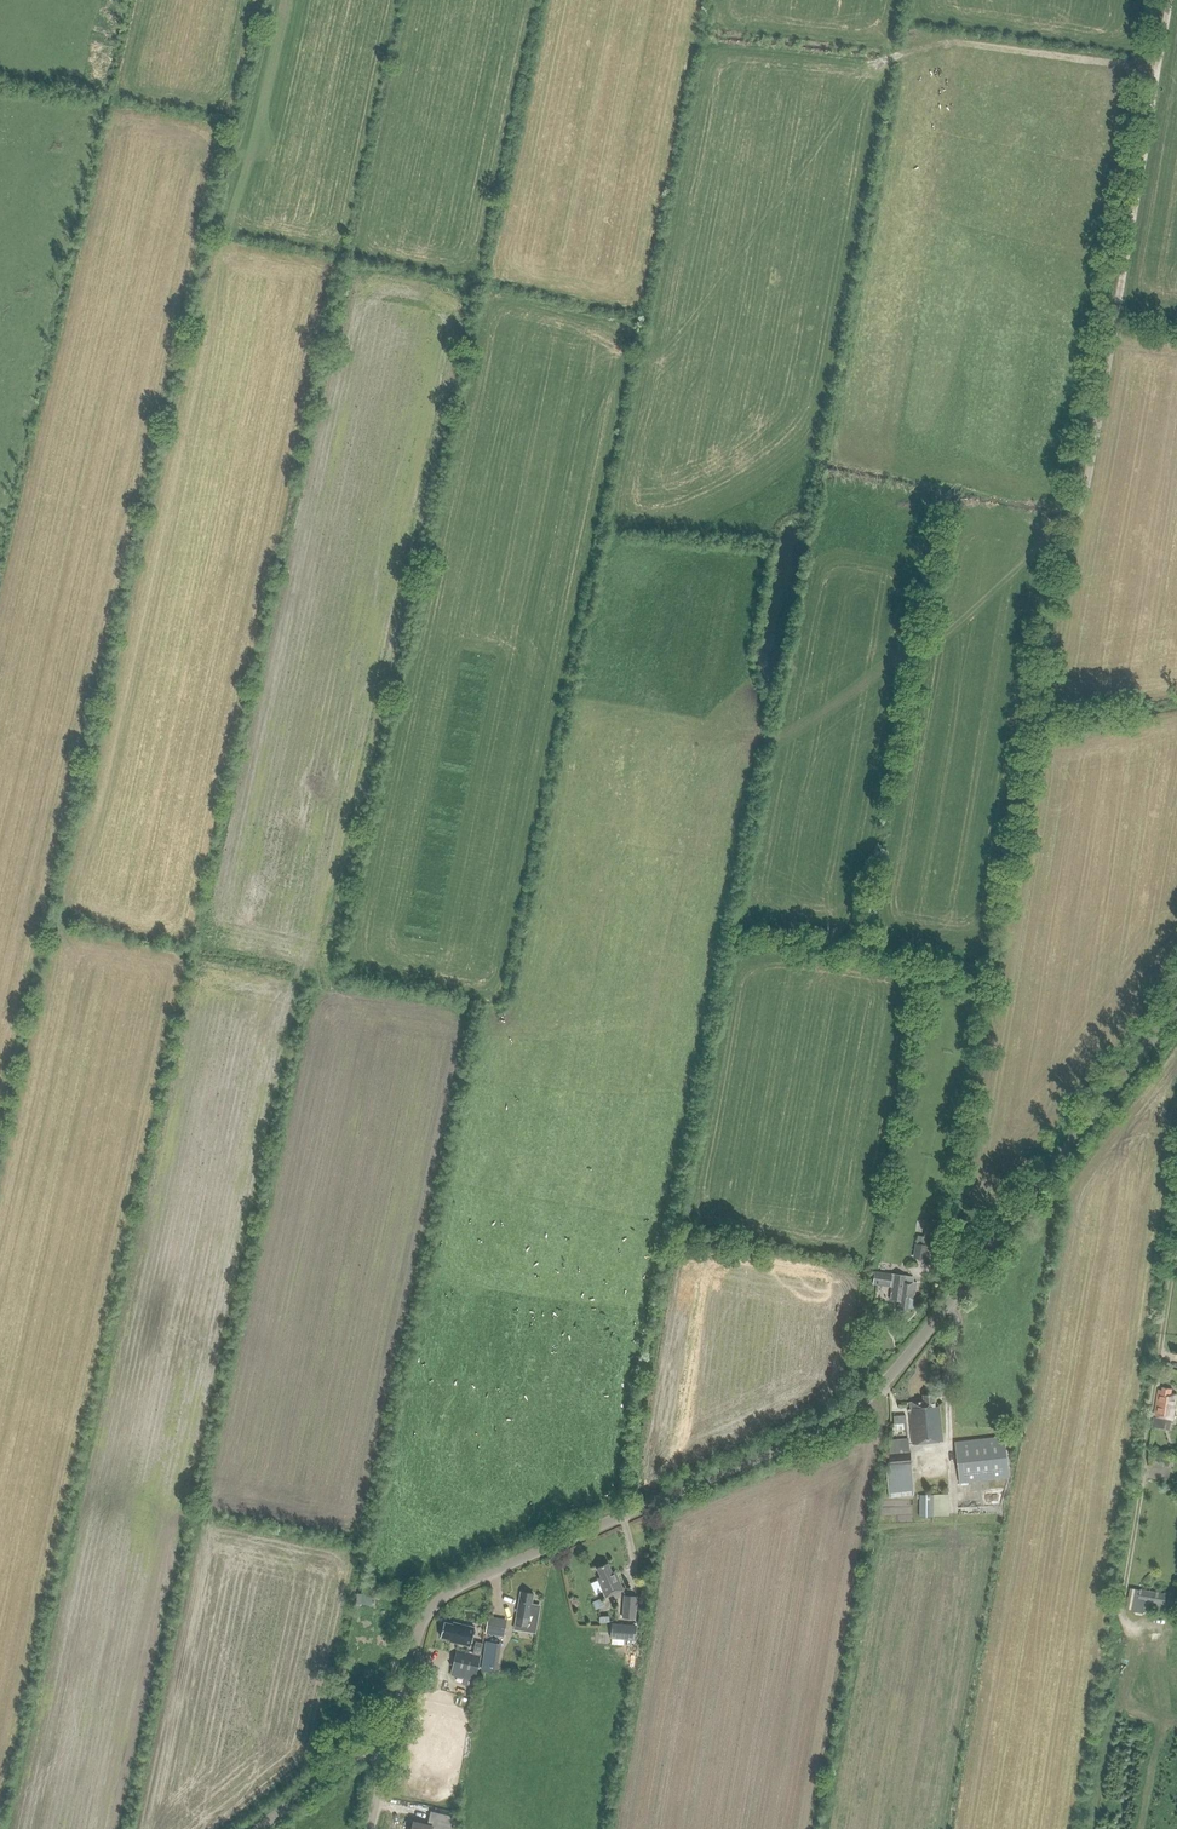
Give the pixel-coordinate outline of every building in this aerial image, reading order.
[(928,1245),(915,1243),(913,1258),(925,1260),(928,1245)] [(873,1283),(889,1286),(890,1273),(874,1271),(873,1283)] [(890,1273),(889,1286),(891,1286),(890,1299),(900,1301),(899,1303),(898,1303),(897,1306),(899,1306),(898,1310),(909,1311),(909,1307),(915,1307),(916,1299),(914,1299),(916,1282),(907,1280),(908,1276),(890,1273)] [(1171,1394),(1172,1389),(1163,1388),(1162,1392),(1158,1392),(1154,1418),(1173,1420),(1176,1395),(1171,1394)] [(923,1395),(923,1401),(910,1402),(911,1413),(910,1413),(913,1445),(943,1442),(939,1406),(935,1407),(934,1394),(923,1395)] [(907,1423),(906,1415),(893,1416),(894,1424),(907,1423)] [(959,1483),(1008,1477),(1004,1436),(955,1442),(959,1483)] [(909,1438),(889,1440),(890,1453),(889,1453),(890,1470),(912,1468),(911,1451),(910,1451),(909,1443),(909,1438)] [(1167,1460),(1166,1464),(1169,1465),(1170,1455),(1152,1453),(1151,1458),(1167,1460)] [(920,1516),(950,1515),(949,1493),(920,1493),(920,1516)] [(612,1572),(608,1563),(597,1568),(601,1577),(598,1578),(606,1597),(623,1590),(615,1571),(612,1572)] [(1139,1600),(1170,1605),(1172,1595),(1140,1590),(1139,1600)] [(361,1602),(373,1603),(373,1593),(361,1592),(361,1602)] [(517,1617),(514,1629),(535,1633),(540,1607),(532,1605),(534,1595),(533,1595),(533,1594),(521,1592),(517,1617)] [(635,1619),(637,1597),(624,1596),(623,1618),(635,1619)] [(506,1619),(488,1616),(485,1634),(504,1637),(506,1619)] [(450,1640),(450,1642),(470,1647),(475,1628),(454,1623),(453,1625),(444,1622),(440,1637),(450,1640)] [(611,1638),(635,1640),(636,1626),(612,1624),(611,1638)] [(473,1654),(480,1656),(483,1643),(476,1641),(473,1654)] [(480,1657),(457,1651),(451,1675),(475,1682),(480,1657)] [(484,1651),(481,1670),(489,1671),(492,1652),(484,1651)] [(412,1828),(455,1828),(452,1828),(454,1817),(432,1812),(429,1825),(413,1822),(412,1828)]
